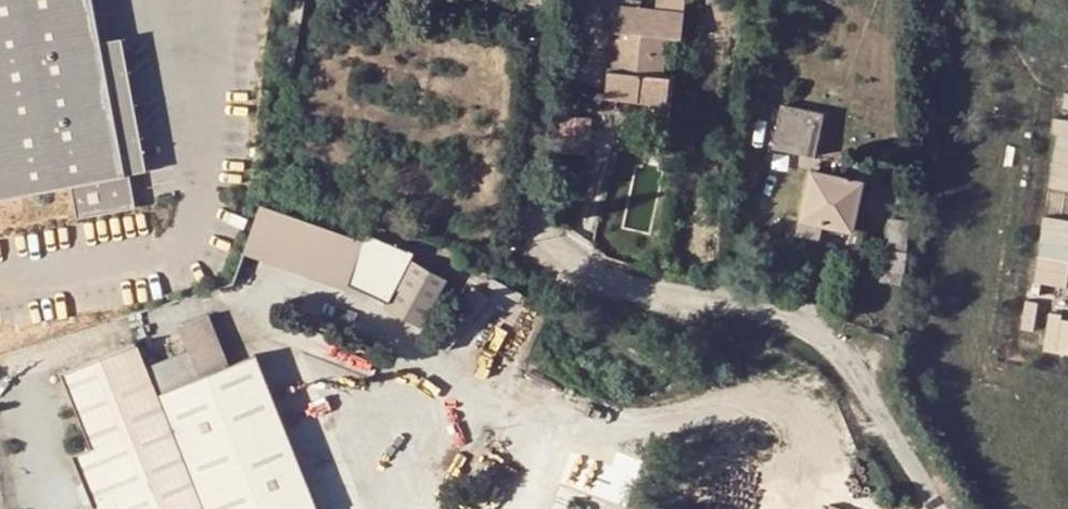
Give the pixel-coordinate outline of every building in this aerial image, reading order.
[(93,0),(0,0),(0,198),(66,185),(73,220),(132,209),(93,0)] [(669,75),(661,74),(665,35),(678,37),(681,10),(650,7),(630,4),(630,0),(600,0),(600,5),(615,6),(605,97),(666,103),(669,75)] [(650,7),(681,10),(682,0),(651,0),(650,7)] [(822,113),(780,104),(771,146),(813,155),(822,113)] [(594,151),(594,116),(572,116),(571,151),(594,151)] [(1057,119),(1055,188),(1067,188),(1067,119),(1057,119)] [(848,178),(809,171),(799,217),(797,217),(794,232),(818,237),(822,221),(850,226),(863,160),(853,157),(848,178)] [(363,237),(260,203),(243,249),(347,284),(363,237)] [(1044,216),(1040,283),(1067,285),(1067,217),(1044,216)] [(887,220),(881,265),(902,269),(908,222),(887,220)] [(416,255),(390,303),(426,324),(453,276),(416,255)] [(881,265),(879,277),(901,280),(902,269),(881,265)] [(200,376),(230,364),(211,313),(181,326),(189,347),(200,376)] [(189,347),(146,365),(136,341),(61,371),(92,448),(75,455),(96,508),(317,508),(255,354),(230,364),(200,376),(189,347)]
